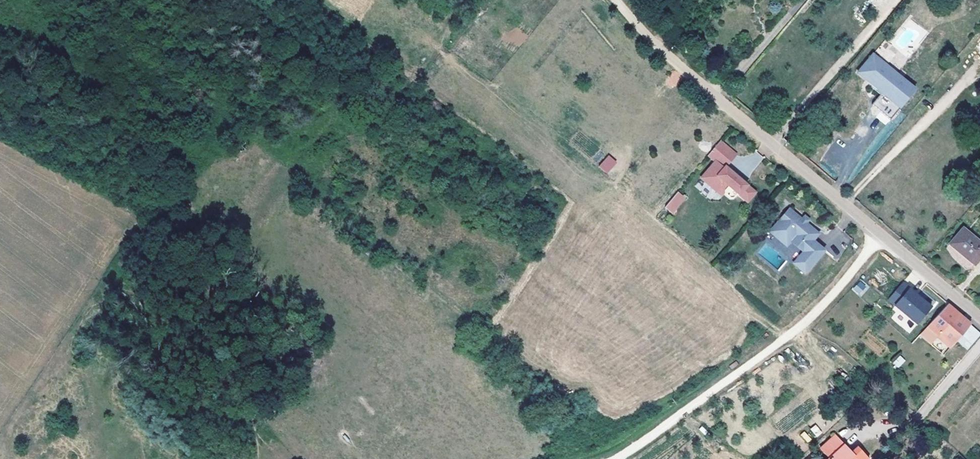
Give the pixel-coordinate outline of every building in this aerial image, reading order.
[(872,54),(857,72),(872,84),(888,97),(902,80),(872,54)] [(872,84),(870,86),(888,101),(904,81),(902,80),(888,97),(872,84)] [(714,161),(700,178),(716,191),(724,191),(724,194),(730,198),(733,198),(737,193),(747,201),(755,192),(739,179),(738,181),(730,175),(732,173),(725,166),(735,154),(719,141),(707,155),(714,161)] [(615,162),(608,155),(598,167),(605,173),(615,162)] [(732,173),(730,175),(738,181),(739,179),(732,173)] [(689,191),(683,186),(667,205),(674,211),(689,191)] [(789,209),(778,221),(795,236),(790,241),(803,252),(818,234),(789,209)] [(950,243),(974,264),(979,257),(979,242),(963,228),(950,243)] [(859,297),(869,287),(861,280),(852,289),(859,297)] [(911,287),(909,290),(923,301),(925,299),(911,287)] [(923,301),(909,290),(895,306),(916,324),(930,307),(923,301)] [(955,306),(950,299),(924,329),(934,338),(933,339),(941,347),(944,343),(950,348),(956,341),(971,322),(955,306)] [(809,300),(804,304),(811,311),(816,307),(809,300)] [(971,322),(956,341),(964,349),(979,333),(979,330),(971,322)] [(900,355),(891,362),(897,369),(906,361),(900,355)] [(816,424),(810,428),(816,437),(822,432),(816,424)] [(829,458),(868,458),(860,450),(854,456),(851,453),(835,435),(820,449),(829,458)]
